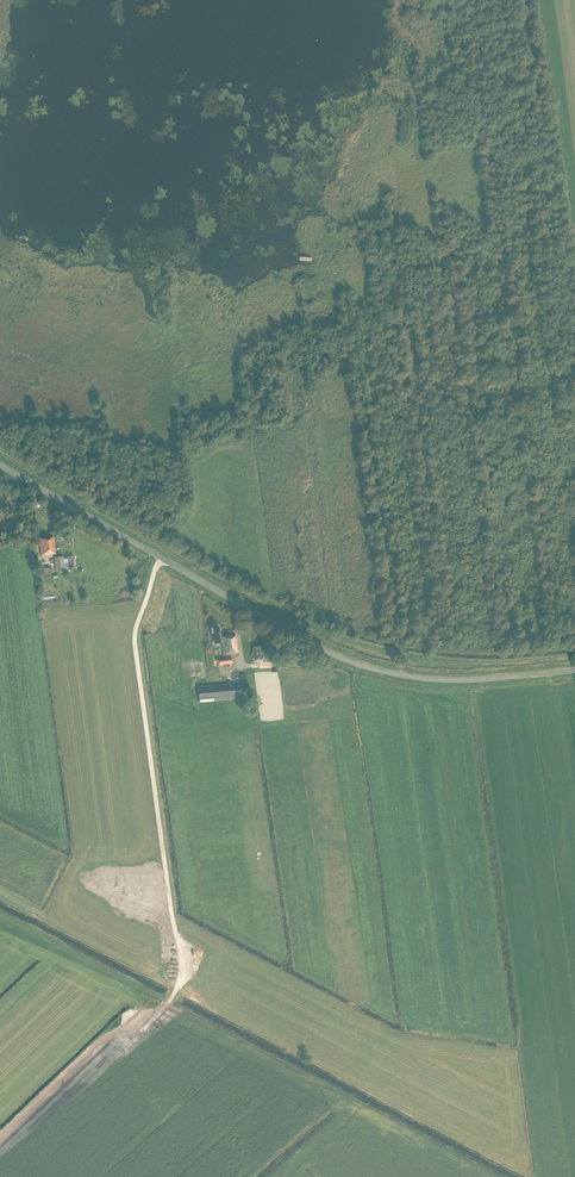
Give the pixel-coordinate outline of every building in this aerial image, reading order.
[(41,556),(56,554),(53,537),(39,539),(41,556)] [(54,558),(56,570),(64,569),(74,568),(73,562),(72,562),(71,556),(66,556),(67,557),(63,558),(63,557),(54,558)] [(220,636),(218,626),(210,628),(212,638),(214,637),(216,647),(222,646),(223,655),(238,654),(235,636),(221,638),(220,636)] [(264,646),(254,647),(256,661),(266,659),(264,646)] [(233,664),(232,657),(217,659),(218,666),(233,664)] [(245,682),(236,683),(197,687),(199,702),(247,698),(245,682)]
